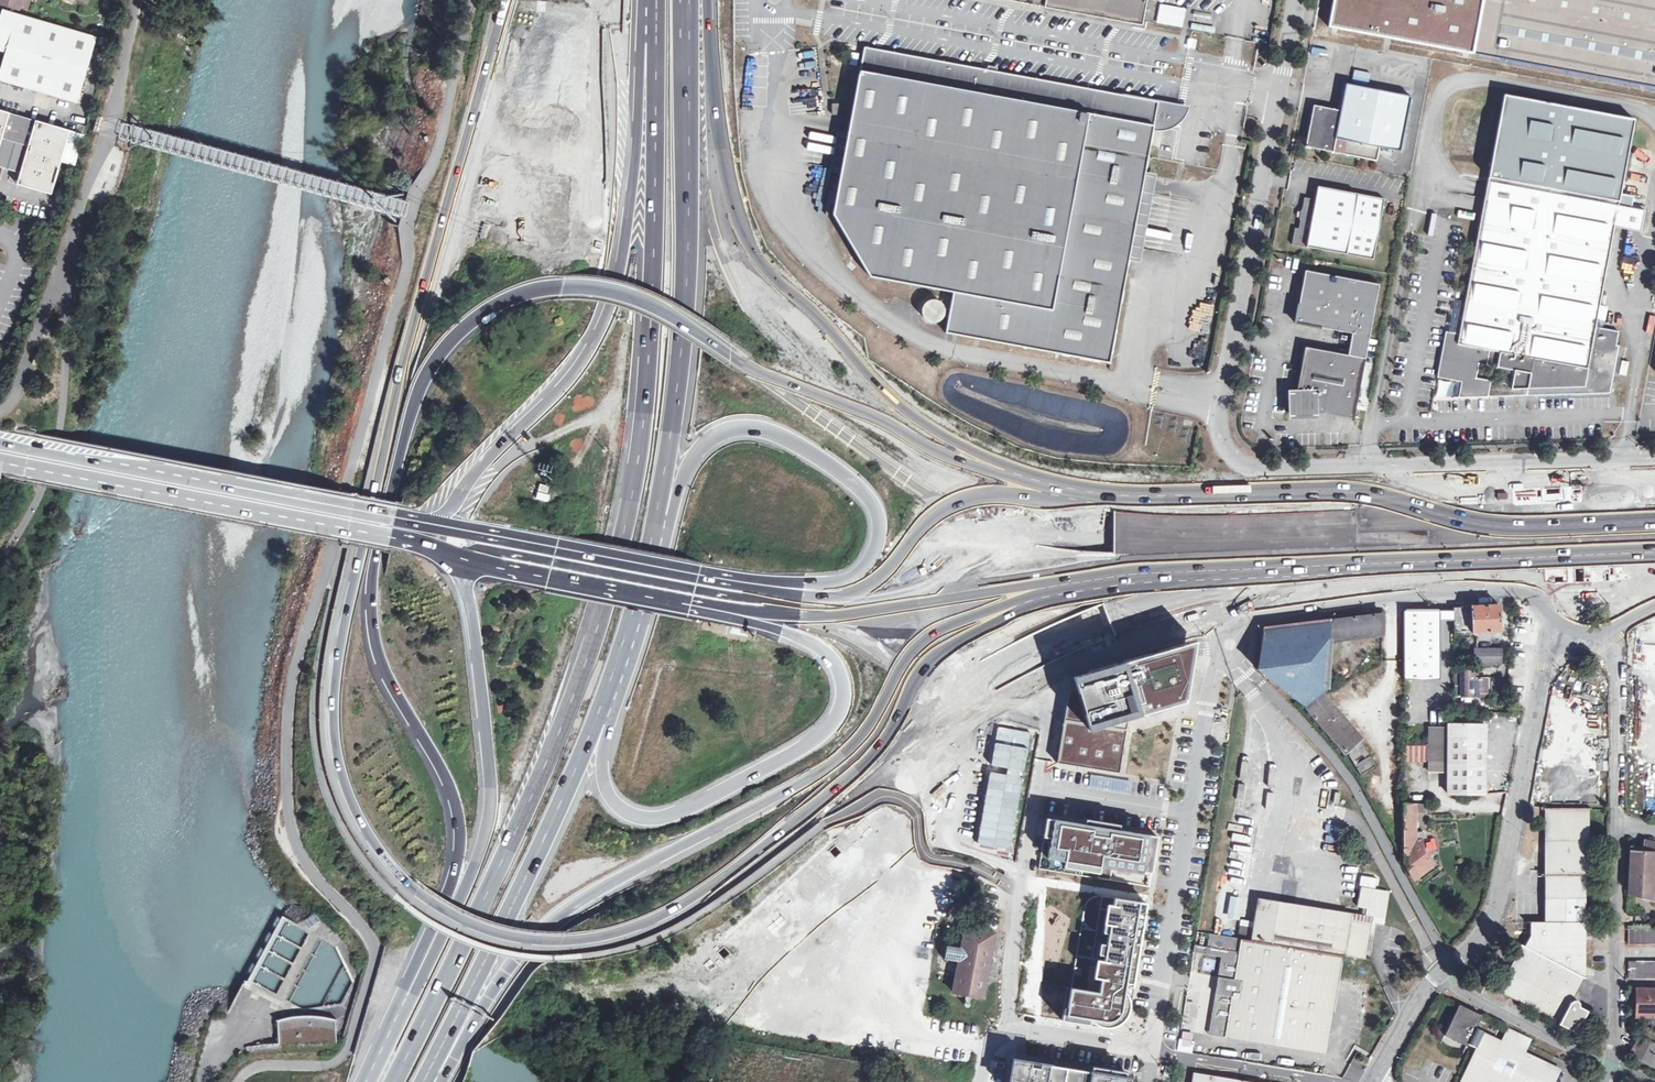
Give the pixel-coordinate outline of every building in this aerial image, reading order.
[(20,6),(22,0),(0,0),(0,3),(19,8),(20,6)] [(32,0),(22,0),(20,6),(29,9),(32,0)] [(1134,22),(1133,27),(1145,29),(1147,21),(1143,21),(1147,0),(1013,0),(1134,22)] [(1473,54),(1483,0),(1331,0),(1326,27),(1473,54)] [(1473,54),(1654,88),(1654,0),(1483,0),(1473,54)] [(1158,23),(1182,27),(1186,9),(1162,4),(1158,23)] [(95,38),(3,11),(0,21),(0,46),(7,49),(0,74),(0,82),(76,104),(95,38)] [(871,273),(953,289),(950,306),(945,305),(944,301),(941,298),(938,296),(935,295),(930,296),(927,298),(924,301),(922,304),(922,308),(923,312),(925,315),(928,317),(931,318),(935,318),(938,318),(941,316),(943,313),(949,314),(946,330),(1110,362),(1158,120),(1176,123),(1179,107),(1177,104),(867,43),(834,210),(871,273)] [(843,67),(842,79),(854,80),(855,68),(843,67)] [(1307,145),(1378,159),(1381,145),(1401,149),(1412,95),(1347,82),(1342,109),(1315,104),(1307,145)] [(1489,182),(1498,184),(1631,208),(1633,200),(1620,198),(1635,123),(1505,95),(1489,182)] [(0,111),(0,167),(21,173),(17,186),(51,196),(71,131),(0,111)] [(1385,197),(1319,184),(1316,198),(1305,195),(1300,227),(1296,226),(1293,242),(1374,257),(1385,197)] [(1611,393),(1619,346),(1616,346),(1619,332),(1596,328),(1616,224),(1642,229),(1645,211),(1631,208),(1498,184),(1491,217),(1483,215),(1460,334),(1447,332),(1438,378),(1462,383),(1459,398),(1611,393)] [(1352,333),(1370,336),(1380,284),(1306,270),(1296,322),(1352,333)] [(1654,321),(1654,317),(1650,316),(1647,331),(1653,332),(1654,321)] [(1352,333),(1348,355),(1366,358),(1370,336),(1352,333)] [(1305,347),(1296,391),(1288,391),(1290,418),(1319,417),(1319,411),(1355,416),(1366,358),(1348,355),(1305,347)] [(39,368),(43,356),(37,354),(33,365),(39,368)] [(548,503),(552,486),(539,483),(535,500),(548,503)] [(1498,606),(1471,607),(1472,634),(1476,634),(1476,631),(1499,631),(1498,606)] [(1453,607),(1453,631),(1469,631),(1469,634),(1472,634),(1471,607),(1453,607)] [(1427,611),(1403,611),(1403,680),(1439,680),(1439,619),(1427,619),(1427,611)] [(1453,611),(1427,611),(1427,619),(1439,619),(1452,619),(1453,611)] [(1381,614),(1328,620),(1327,640),(1381,633),(1381,614)] [(1327,640),(1328,620),(1265,628),(1257,670),(1304,706),(1320,693),(1325,688),(1327,640)] [(1473,664),(1500,664),(1500,648),(1479,649),(1479,639),(1473,639),(1473,664)] [(1170,649),(1185,702),(1196,642),(1170,649)] [(1125,720),(1128,719),(1150,712),(1149,708),(1161,704),(1163,709),(1185,702),(1170,649),(1074,675),(1077,686),(1092,730),(1125,720)] [(1489,679),(1476,679),(1476,670),(1473,670),(1473,671),(1460,671),(1460,685),(1455,685),(1456,696),(1489,696),(1489,679)] [(1124,729),(1125,720),(1092,730),(1077,686),(1069,689),(1057,762),(1119,773),(1127,729),(1124,729)] [(1329,736),(1333,740),(1346,755),(1347,755),(1352,762),(1367,753),(1358,739),(1359,738),(1320,693),(1304,706),(1308,711),(1311,714),(1329,736)] [(1149,708),(1150,712),(1163,709),(1161,704),(1149,708)] [(1447,724),(1447,727),(1447,772),(1447,793),(1484,793),(1485,724),(1447,724)] [(997,726),(979,844),(1015,850),(1034,732),(997,726)] [(1447,772),(1447,727),(1428,726),(1427,772),(1447,772)] [(1427,758),(1427,749),(1420,749),(1420,740),(1403,740),(1402,758),(1427,758)] [(1360,776),(1375,768),(1368,756),(1353,765),(1360,776)] [(1132,782),(1091,776),(1089,787),(1130,793),(1132,782)] [(1422,843),(1422,831),(1413,831),(1413,812),(1421,812),(1424,810),(1424,804),(1402,802),(1402,860),(1414,878),(1433,865),(1419,849),(1420,843),(1422,843)] [(1587,808),(1545,808),(1545,875),(1584,875),(1587,875),(1587,808)] [(1054,820),(1047,818),(1044,836),(1051,837),(1054,820)] [(1158,836),(1054,820),(1051,837),(1048,858),(1065,861),(1091,865),(1113,869),(1114,862),(1152,869),(1158,836)] [(1630,848),(1628,893),(1653,901),(1654,847),(1654,844),(1643,841),(1642,849),(1630,848)] [(1091,865),(1065,861),(1064,868),(1090,872),(1091,865)] [(1114,862),(1113,869),(1151,875),(1152,869),(1114,862)] [(1584,922),(1584,875),(1545,875),(1545,921),(1584,922)] [(1359,903),(1369,905),(1374,906),(1372,919),(1383,921),(1388,893),(1361,889),(1359,903)] [(1101,979),(1099,992),(1071,988),(1067,1014),(1090,1018),(1098,1024),(1105,1026),(1109,1027),(1112,1027),(1118,1025),(1123,1021),(1127,1016),(1129,1009),(1130,1004),(1129,997),(1124,996),(1125,989),(1133,990),(1147,903),(1102,896),(1100,909),(1112,911),(1111,920),(1106,919),(1103,932),(1109,933),(1107,944),(1101,943),(1099,954),(1105,955),(1103,967),(1096,966),(1094,977),(1101,979)] [(1228,917),(1240,918),(1241,897),(1230,896),(1228,917)] [(1242,939),(1340,955),(1363,958),(1367,939),(1369,939),(1371,930),(1365,929),(1367,916),(1259,899),(1254,929),(1244,927),(1242,939)] [(1371,930),(1372,919),(1374,906),(1369,905),(1367,916),(1365,929),(1371,930)] [(318,911),(303,920),(308,928),(323,919),(318,911)] [(1584,977),(1584,922),(1545,921),(1529,921),(1530,935),(1524,946),(1583,977),(1584,977)] [(954,991),(984,997),(995,933),(966,927),(962,948),(947,945),(945,959),(959,961),(954,991)] [(1654,944),(1654,927),(1628,927),(1628,944),(1654,944)] [(1332,1009),(1340,955),(1242,939),(1213,934),(1197,931),(1194,951),(1222,955),(1210,1033),(1324,1053),(1332,1009)] [(1577,988),(1583,977),(1524,946),(1522,945),(1499,989),(1559,1020),(1576,1029),(1585,1011),(1577,1007),(1578,1006),(1578,1004),(1574,1001),(1574,996),(1577,995),(1577,988)] [(1628,960),(1628,977),(1654,977),(1654,961),(1628,960)] [(1475,975),(1475,976),(1485,982),(1490,972),(1480,966),(1475,975)] [(1486,982),(1485,982),(1475,976),(1470,988),(1480,993),(1486,982)] [(1654,1017),(1654,989),(1635,989),(1634,1016),(1654,1017)] [(1521,1053),(1529,1037),(1509,1028),(1502,1043),(1484,1035),(1483,1039),(1480,1037),(1483,1031),(1475,1028),(1481,1015),(1459,1004),(1444,1035),(1467,1046),(1468,1044),(1478,1048),(1462,1081),(1486,1081),(1487,1080),(1491,1081),(1552,1081),(1558,1070),(1521,1053)] [(1098,1024),(1090,1018),(1067,1014),(1063,1014),(1062,1020),(1105,1027),(1109,1027),(1105,1026),(1098,1024)] [(317,1016),(297,1016),(276,1021),(278,1021),(279,1045),(337,1042),(336,1020),(337,1020),(337,1019),(333,1018),(317,1016)] [(1574,1033),(1576,1029),(1559,1020),(1558,1025),(1574,1033)] [(1654,1067),(1654,1043),(1638,1035),(1629,1053),(1654,1067)] [(1194,1041),(1180,1039),(1178,1049),(1192,1051),(1194,1041)] [(1131,1078),(1014,1059),(1010,1081),(1131,1081),(1131,1078)] [(1197,1073),(1196,1081),(1249,1081),(1197,1073)]
